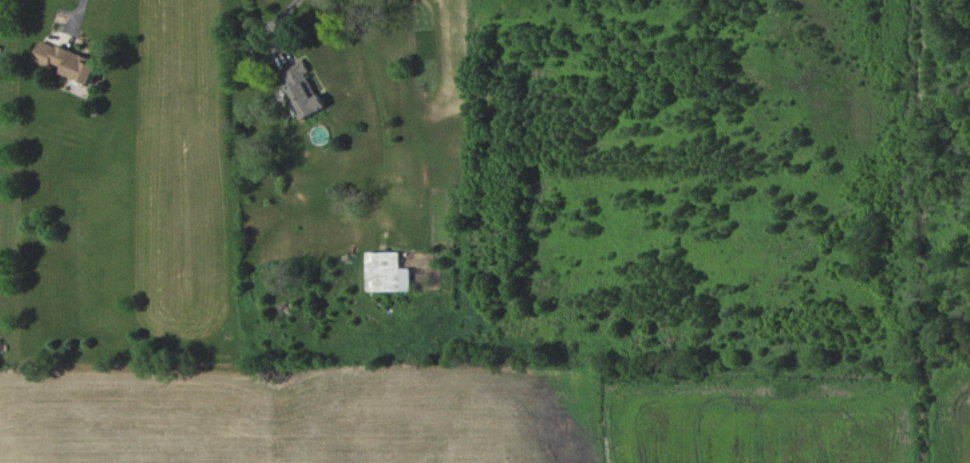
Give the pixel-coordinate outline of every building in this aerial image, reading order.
[(94,82),(100,64),(91,62),(93,56),(42,39),(34,62),(94,82)] [(327,107),(304,61),(285,70),(291,82),(287,84),(303,118),(327,107)] [(412,289),(411,267),(401,267),(401,250),(368,251),(369,290),(412,289)]
